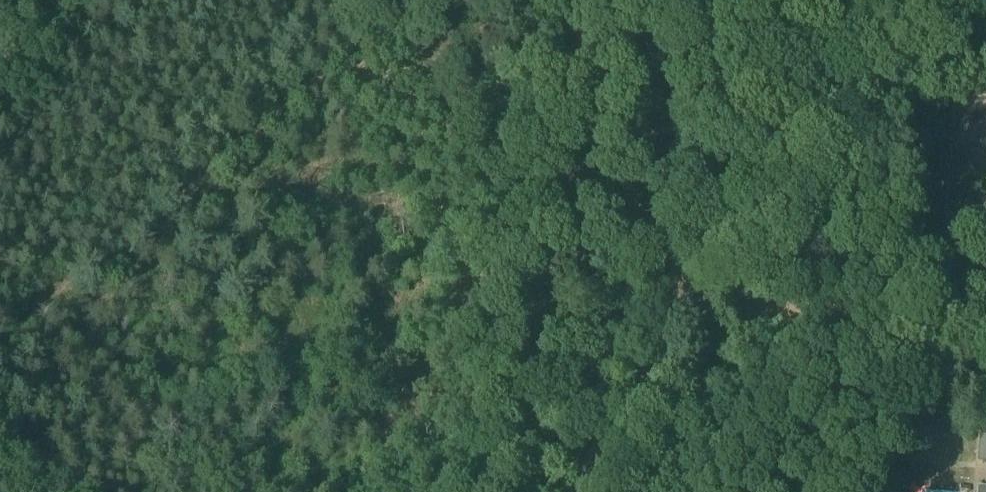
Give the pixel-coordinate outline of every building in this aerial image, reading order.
[(975,126),(973,147),(985,148),(985,126),(975,126)]
